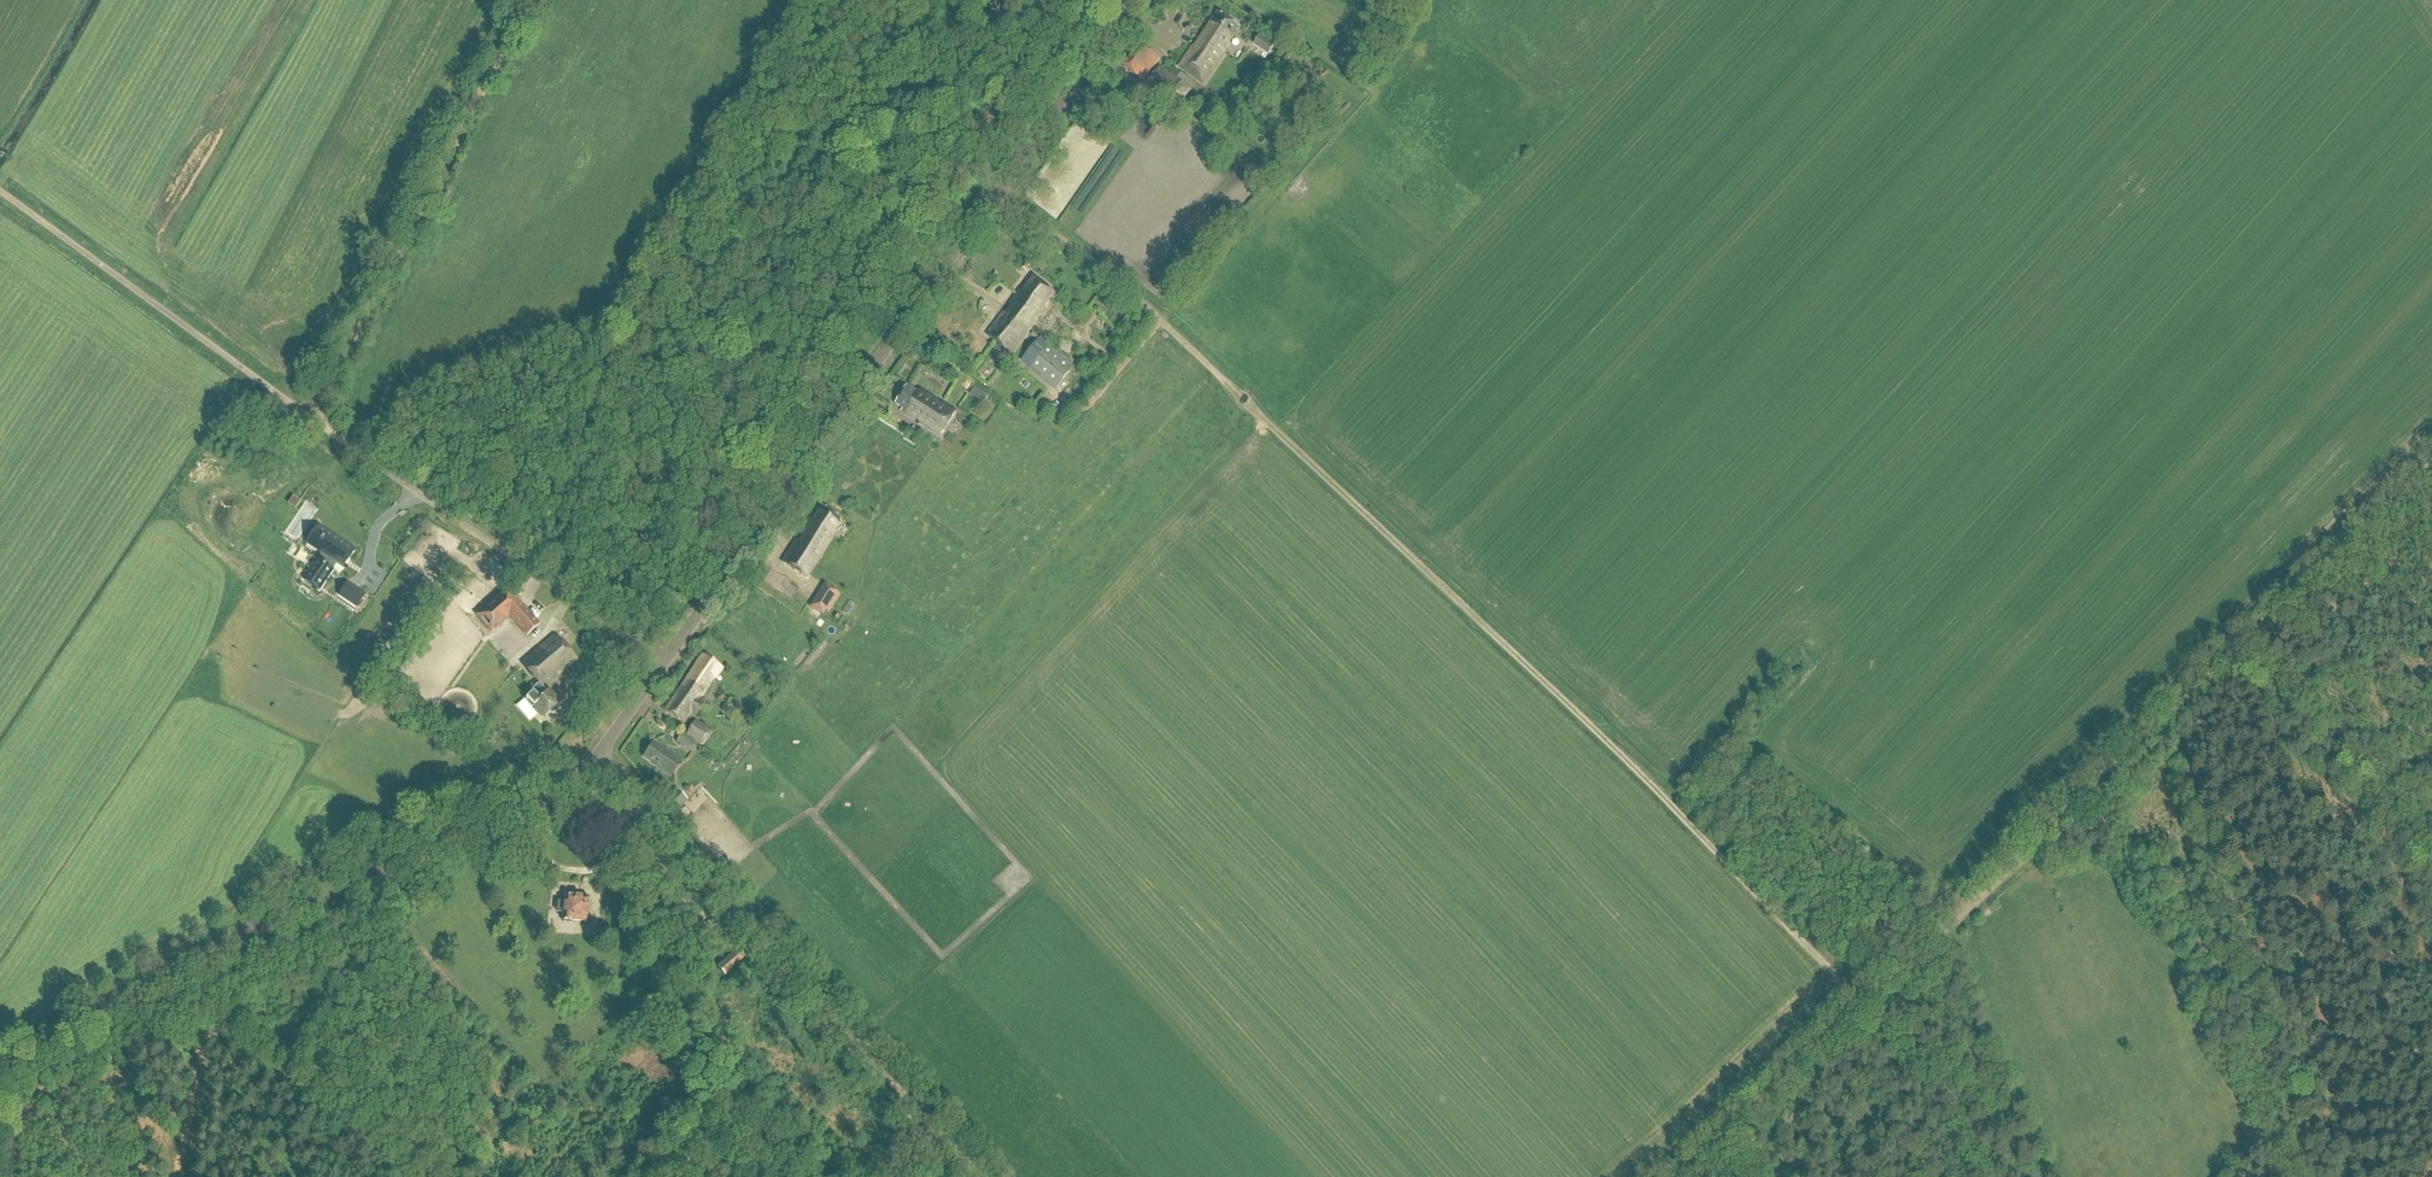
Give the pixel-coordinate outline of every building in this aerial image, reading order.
[(1224,50),(1239,27),(1217,13),(1194,48),(1192,46),(1178,67),(1204,85),(1226,52),(1224,50)] [(1260,35),(1254,45),(1268,53),(1274,44),(1260,35)] [(1139,43),(1122,67),(1143,82),(1160,59),(1139,43)] [(1150,80),(1169,94),(1179,80),(1160,66),(1150,80)] [(1296,83),(1310,94),(1319,83),(1306,71),(1296,83)] [(1181,82),(1174,92),(1185,99),(1192,90),(1181,82)] [(1025,262),(1021,267),(1026,272),(1030,267),(1025,262)] [(1003,314),(987,336),(998,344),(1016,320),(1031,331),(1046,311),(1044,310),(1055,295),(1034,279),(1024,292),(1022,290),(1009,307),(1011,309),(1006,316),(1003,314)] [(1013,356),(1031,331),(1016,320),(998,344),(1013,356)] [(1075,366),(1042,339),(1022,363),(1056,389),(1075,366)] [(920,390),(918,393),(907,386),(896,405),(903,409),(901,412),(905,415),(941,437),(956,412),(920,390)] [(976,387),(971,395),(973,397),(979,389),(976,387)] [(985,394),(980,401),(983,404),(989,396),(985,394)] [(919,439),(922,434),(912,428),(909,433),(919,439)] [(907,442),(914,446),(917,441),(910,436),(907,442)] [(289,504),(295,508),(300,502),(293,497),(289,504)] [(829,537),(840,520),(822,509),(813,523),(809,521),(799,537),(803,539),(799,545),(795,543),(782,564),(806,580),(832,539),(829,537)] [(347,564),(355,550),(317,526),(306,544),(321,554),(303,581),(319,592),(334,570),(333,569),(339,559),(347,564)] [(347,584),(339,596),(356,607),(364,595),(347,584)] [(835,591),(824,585),(820,591),(832,598),(835,591)] [(539,625),(507,588),(476,615),(491,633),(509,617),(526,637),(539,625)] [(793,610),(803,620),(819,603),(809,594),(793,610)] [(822,617),(817,624),(821,627),(826,620),(822,617)] [(548,678),(551,675),(555,672),(557,675),(576,658),(555,634),(522,664),(536,680),(531,684),(534,688),(531,690),(533,692),(524,700),(531,708),(533,706),(536,709),(533,711),(540,719),(547,713),(553,714),(555,711),(555,705),(563,698),(559,694),(556,697),(549,689),(547,690),(543,686),(549,680),(548,678)] [(683,725),(690,715),(691,714),(695,717),(698,712),(704,703),(700,700),(721,669),(702,656),(694,667),(696,668),(665,713),(683,725)] [(696,720),(686,735),(703,746),(713,731),(696,720)] [(675,742),(691,753),(696,745),(681,734),(675,742)] [(643,759),(665,775),(670,779),(681,764),(675,759),(654,744),(643,759)] [(733,760),(729,764),(738,772),(742,769),(733,760)] [(676,789),(664,801),(675,812),(681,806),(676,801),(682,794),(676,789)] [(556,912),(563,912),(562,920),(563,920),(563,924),(572,925),(572,921),(587,923),(590,897),(565,894),(564,898),(564,903),(557,902),(556,912)] [(737,948),(716,965),(725,975),(745,958),(737,948)]
